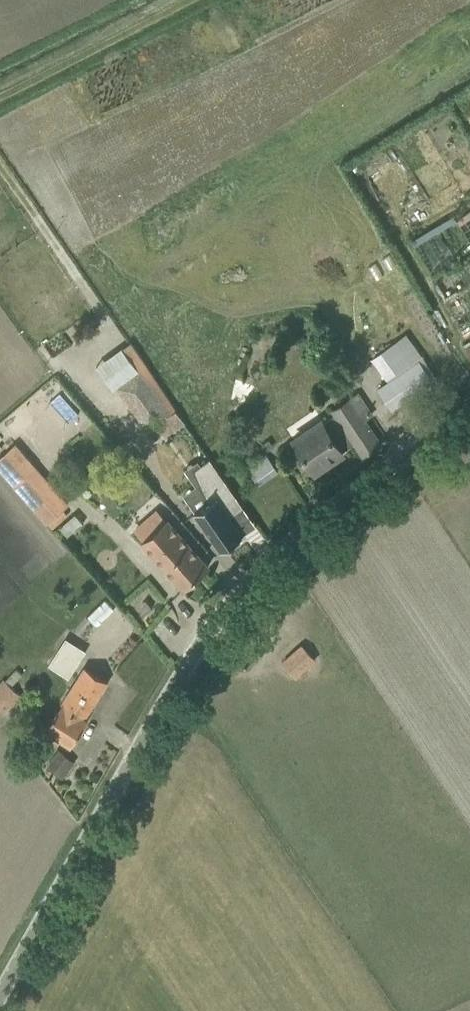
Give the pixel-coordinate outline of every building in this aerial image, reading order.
[(434,382),(421,361),(423,360),(407,335),(373,358),(390,382),(380,387),(393,409),(434,382)] [(173,419),(141,370),(118,386),(150,433),(173,419)] [(340,381),(332,385),(338,396),(346,391),(340,381)] [(322,416),(291,437),(315,471),(356,443),(364,455),(381,444),(363,421),(372,415),(357,393),(335,409),(337,412),(325,421),(322,416)] [(280,471),(268,452),(275,447),(270,440),(257,450),(263,458),(247,468),(260,486),(280,471)] [(210,458),(194,469),(210,501),(195,511),(222,550),(227,547),(229,550),(242,542),(239,538),(244,535),(235,522),(230,521),(231,517),(244,508),(210,458)] [(11,482),(46,532),(71,514),(36,465),(11,482)] [(158,510),(135,530),(145,541),(144,542),(185,588),(209,566),(169,520),(168,521),(158,510)] [(67,678),(84,650),(63,637),(46,665),(67,678)] [(284,662),(297,677),(315,660),(302,646),(284,662)] [(108,681),(86,668),(46,729),(72,746),(88,720),(85,718),(108,681)] [(6,713),(23,696),(12,686),(22,675),(17,670),(6,681),(4,679),(0,684),(0,708),(6,713)] [(57,750),(47,767),(62,776),(72,760),(57,750)]
